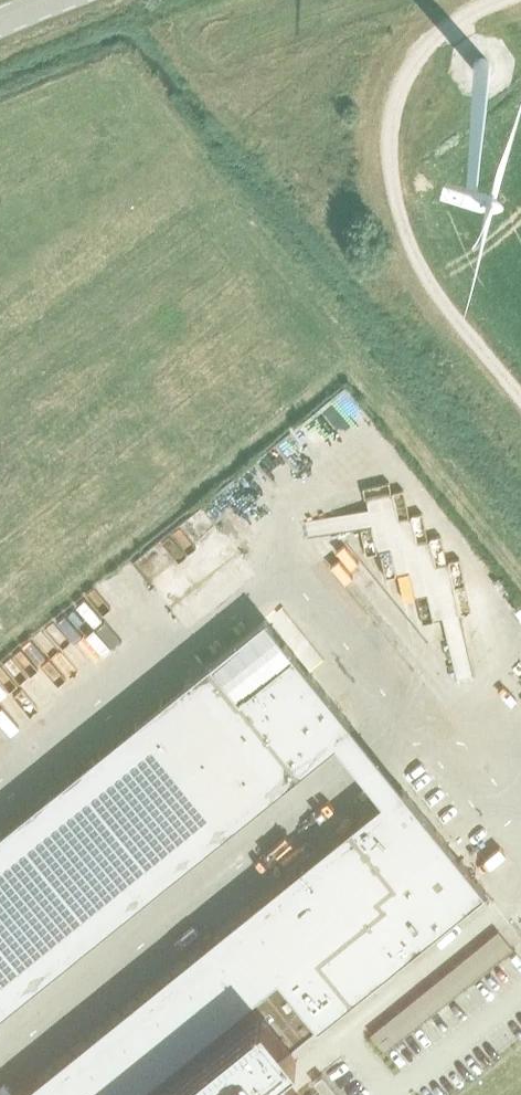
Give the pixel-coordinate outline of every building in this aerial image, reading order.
[(137,562),(118,571),(128,593),(147,584),(137,562)] [(352,722),(265,616),(136,721),(222,827),(352,722)] [(6,663),(22,682),(42,665),(25,646),(6,663)] [(35,679),(26,684),(39,706),(48,701),(35,679)] [(404,787),(23,1094),(231,1094),(486,889),(404,787)] [(390,1043),(480,978),(467,960),(376,1024),(390,1043)] [(319,1074),(331,1094),(348,1094),(333,1066),(319,1074)]
